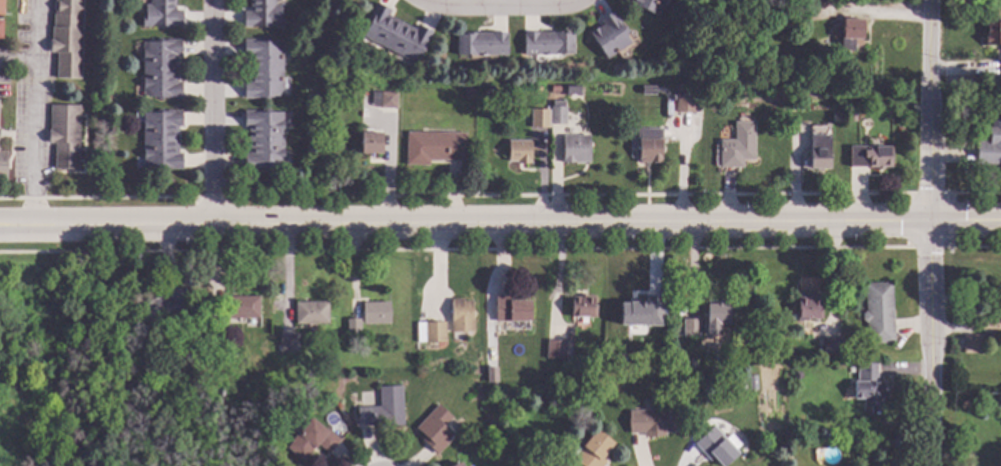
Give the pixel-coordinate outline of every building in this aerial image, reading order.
[(54,14),(54,0),(82,0),(80,79),(56,78),(56,53),(50,53),(50,40),(51,40),(52,27),(53,14),(54,14)] [(150,4),(150,0),(175,0),(175,11),(182,11),(182,28),(141,28),(141,15),(145,15),(145,4),(150,4)] [(250,12),(250,0),(275,0),(275,5),(280,5),(280,15),(283,15),(283,29),(243,28),(243,12),(250,12)] [(628,4),(630,0),(665,0),(657,17),(628,4)] [(390,11),(388,16),(415,30),(418,25),(432,33),(419,58),(416,56),(412,64),(362,37),(366,29),(363,28),(376,3),(390,11)] [(620,21),(617,24),(630,43),(606,59),(589,35),(602,26),(599,21),(613,11),(620,21)] [(862,40),(855,40),(854,52),(841,52),(841,20),(862,20),(862,40)] [(986,22),(1000,22),(1000,46),(987,46),(987,44),(985,44),(985,35),(986,35),(986,22)] [(507,56),(456,56),(456,35),(464,35),(464,34),(507,33),(507,56)] [(566,35),(573,35),(573,56),(523,56),(523,33),(566,33),(566,35)] [(181,57),(177,57),(177,82),(181,82),(181,100),(167,100),(167,98),(142,98),(142,42),(166,42),(165,40),(181,40),(181,57)] [(257,43),(282,42),(282,97),(260,97),(260,99),(243,99),(243,83),(247,83),(247,57),(243,57),(243,40),(257,40),(257,43)] [(810,71),(803,72),(802,64),(809,63),(810,71)] [(580,98),(565,98),(565,86),(580,86),(580,98)] [(472,98),(463,98),(464,90),(472,90),(472,98)] [(396,109),(380,109),(380,105),(371,105),(371,92),(397,93),(396,109)] [(695,113),(676,113),(676,93),(694,93),(695,113)] [(564,103),(564,108),(566,108),(565,125),(550,124),(551,107),(552,107),(553,103),(564,103)] [(78,170),(54,169),(55,143),(48,143),(48,131),(49,131),(50,105),(80,106),(78,170)] [(548,128),(531,128),(531,109),(549,109),(548,128)] [(182,113),(182,127),(178,127),(178,153),(182,153),(182,170),(153,170),(153,168),(143,168),(143,113),(182,113)] [(283,168),(273,168),(272,169),(244,169),(244,154),(247,154),(247,127),(243,127),(243,113),(283,113),(283,168)] [(991,119),(1000,119),(1000,161),(996,161),(996,165),(975,165),(976,141),(988,142),(988,139),(986,139),(987,128),(990,128),(991,119)] [(754,161),(742,161),(742,169),(719,168),(719,140),(734,140),(734,122),(754,122),(754,161)] [(829,127),(810,126),(810,134),(828,134),(829,127)] [(660,130),(661,164),(649,164),(649,160),(638,160),(638,130),(660,130)] [(381,154),(361,154),(361,132),(381,133),(381,154)] [(465,161),(429,161),(429,166),(406,166),(407,133),(466,134),(465,161)] [(589,163),(562,163),(562,136),(589,136),(589,163)] [(830,170),(822,170),(822,172),(817,172),(817,169),(810,169),(810,136),(830,136),(830,170)] [(531,164),(517,164),(517,162),(508,162),(508,141),(531,141),(531,164)] [(892,168),(883,168),(883,171),(874,171),(874,168),(849,167),(849,147),(892,147),(892,168)] [(895,343),(869,345),(867,323),(865,323),(862,321),(862,314),(864,312),(866,312),(864,284),(891,283),(895,343)] [(185,295),(184,296),(188,317),(145,326),(141,306),(140,306),(140,303),(167,297),(166,290),(183,286),(185,295)] [(585,291),(585,297),(594,297),(593,306),(597,306),(596,318),(576,317),(575,322),(571,321),(572,297),(580,297),(580,291),(585,291)] [(813,299),(819,299),(819,309),(821,309),(821,320),(806,320),(806,322),(797,322),(798,298),(806,298),(806,295),(813,295),(813,299)] [(619,302),(618,325),(661,326),(661,296),(643,296),(643,302),(619,302)] [(259,319),(223,319),(223,297),(259,297),(259,319)] [(517,301),(530,301),(530,322),(495,322),(494,297),(517,297),(517,301)] [(463,302),(472,302),(472,333),(450,333),(451,299),(463,300),(463,302)] [(390,324),(363,325),(363,303),(389,302),(390,324)] [(327,324),(295,325),(295,303),(327,303),(327,324)] [(728,325),(706,325),(706,305),(728,306),(728,325)] [(360,336),(347,336),(347,320),(360,320),(360,336)] [(699,337),(683,337),(683,320),(698,320),(699,337)] [(445,343),(416,343),(416,323),(445,323),(445,343)] [(298,353),(279,352),(279,335),(293,336),(299,336),(298,353)] [(983,354),(963,354),(962,335),(983,335),(983,354)] [(566,343),(565,360),(545,359),(547,341),(566,343)] [(877,382),(882,382),(882,389),(887,389),(887,398),(881,398),(881,414),(870,414),(870,406),(863,406),(863,399),(854,399),(854,382),(856,382),(857,364),(877,364),(877,382)] [(802,378),(797,381),(792,378),(794,373),(801,373),(802,378)] [(403,426),(379,427),(379,425),(357,426),(356,409),(379,408),(379,388),(402,387),(403,426)] [(452,418),(444,427),(455,437),(437,456),(422,441),(425,438),(415,429),(438,405),(452,418)] [(680,433),(665,433),(665,437),(643,438),(643,434),(629,435),(628,411),(680,410),(680,433)] [(325,430),(326,429),(340,440),(328,454),(317,444),(302,462),(285,447),(311,418),(325,430)] [(738,454),(726,465),(721,465),(714,458),(710,462),(693,444),(713,427),(738,454)] [(604,462),(601,465),(581,465),(573,460),(595,430),(613,443),(601,460),(604,462)]
